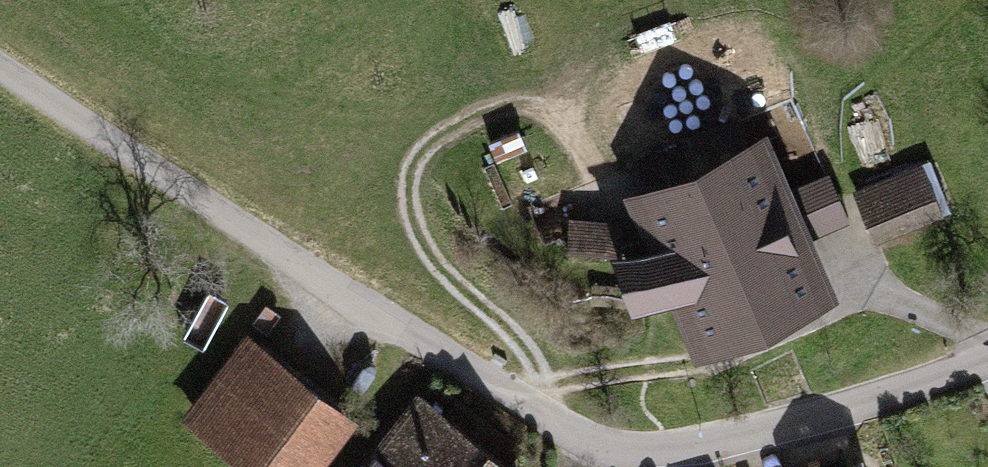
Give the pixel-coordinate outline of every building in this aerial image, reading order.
[(801,178),(825,168),(796,99),(771,110),(801,178)] [(633,311),(671,302),(697,363),(842,299),(816,239),(853,223),(831,172),(793,188),(769,133),(624,196),(642,237),(622,243),(622,254),(611,257),(633,311)] [(853,191),(875,245),(945,216),(923,162),(853,191)] [(570,218),(568,255),(611,257),(622,254),(622,243),(623,221),(619,221),(570,218)] [(179,419),(240,466),(325,466),(361,421),(247,332),(179,419)] [(359,466),(511,466),(418,393),(359,466)] [(833,466),(866,466),(863,459),(833,466)]
